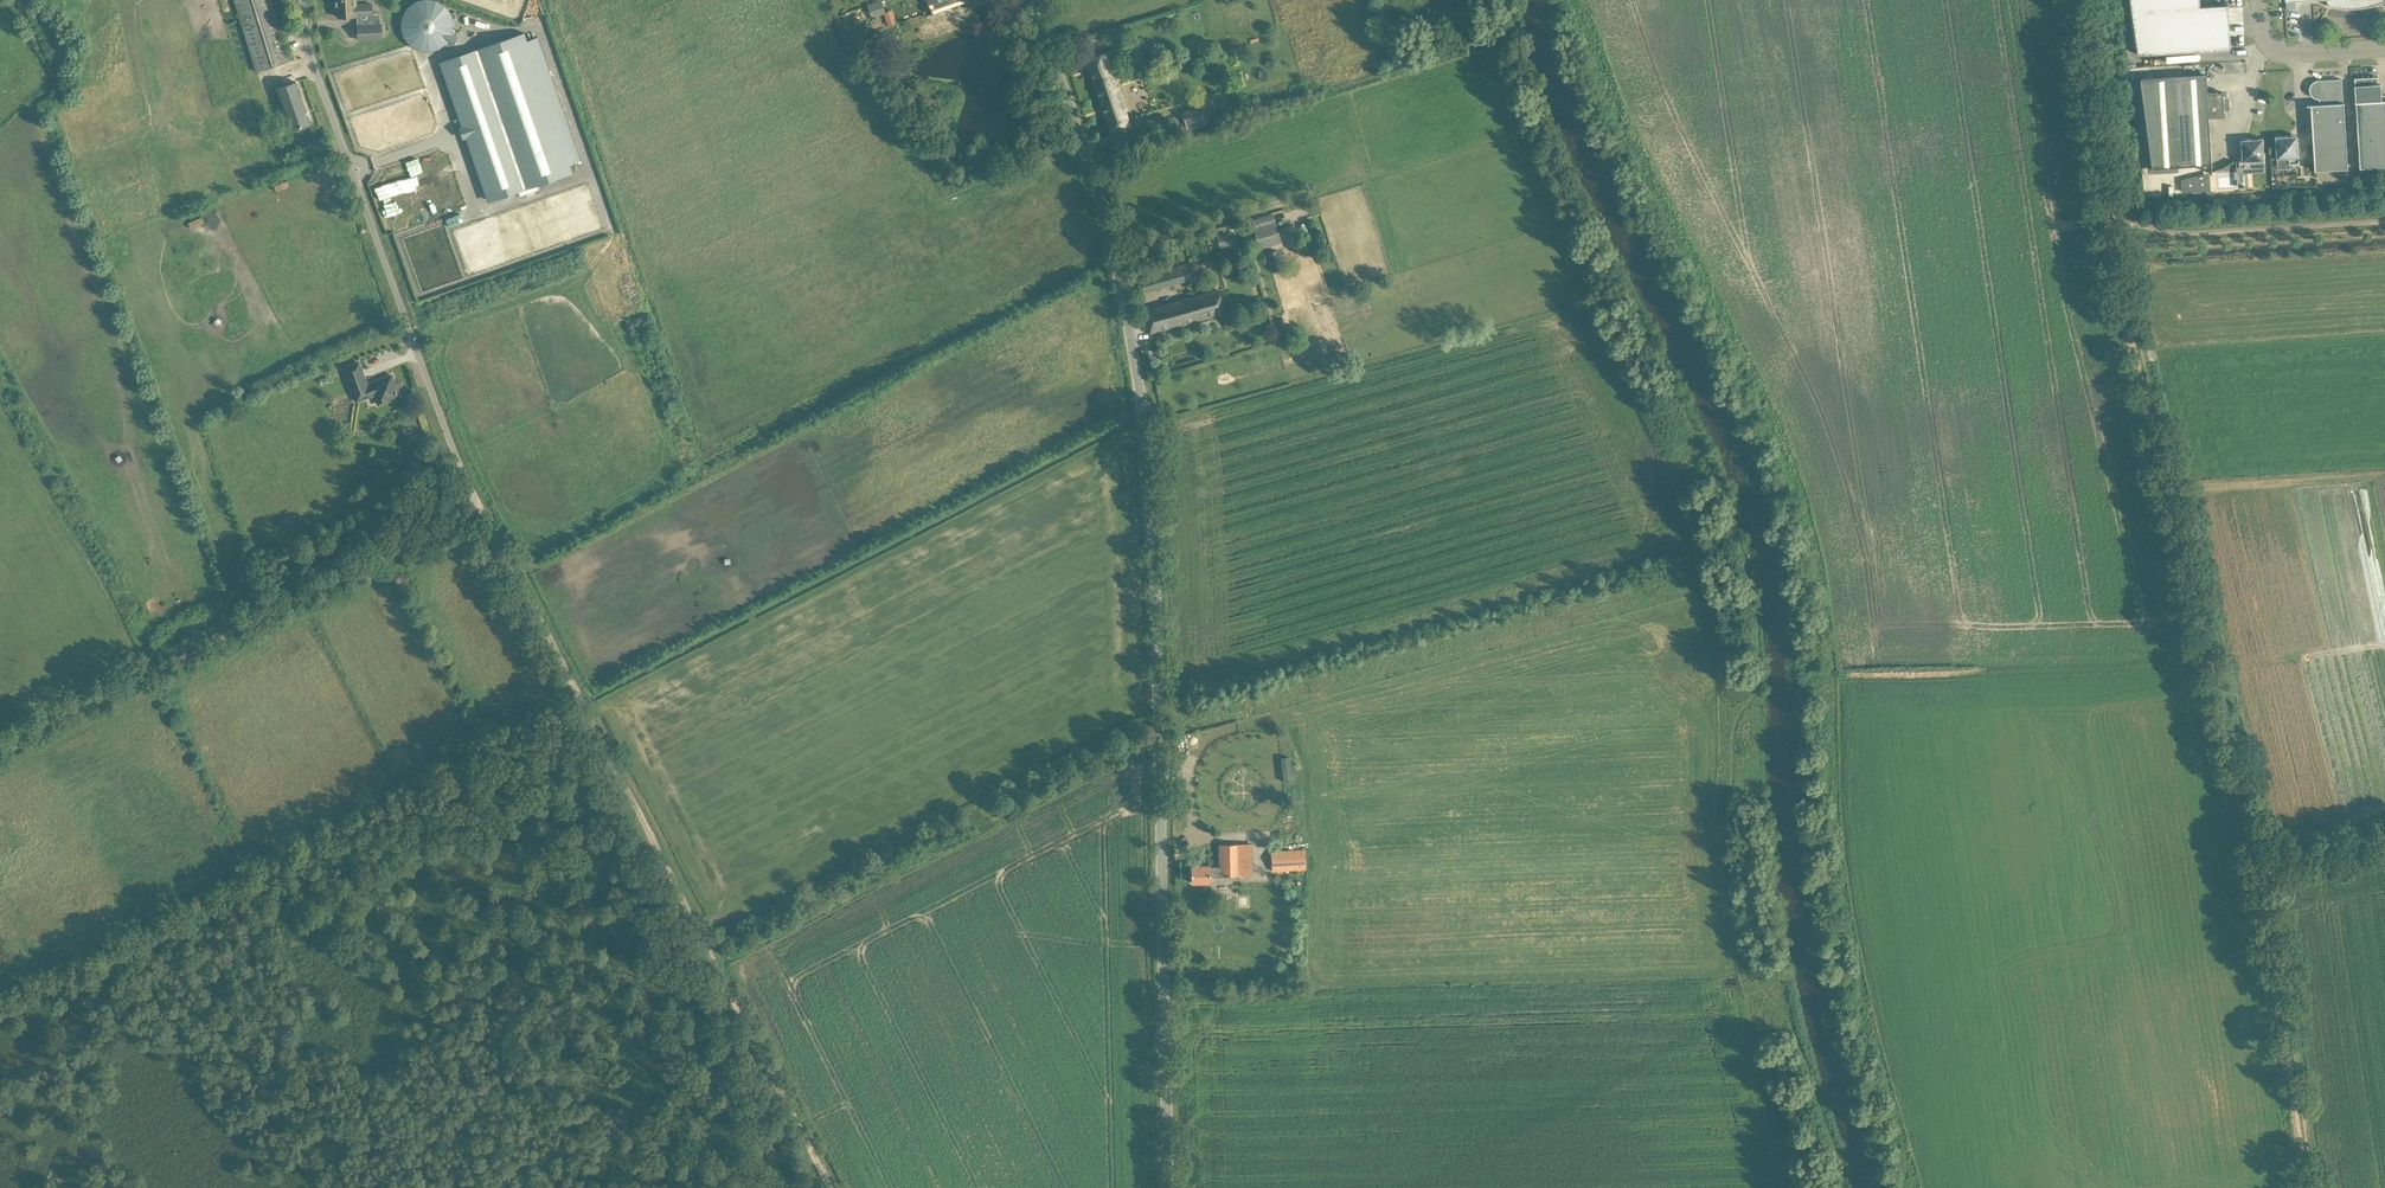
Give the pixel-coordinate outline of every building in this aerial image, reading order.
[(261,70),(290,61),(271,0),(239,0),(261,70)] [(357,16),(357,15),(373,14),(372,4),(364,4),(356,5),(356,0),(335,0),(335,1),(337,0),(338,17),(357,16)] [(402,42),(451,49),(458,7),(416,0),(409,0),(402,42)] [(868,3),(872,18),(886,13),(882,0),(878,0),(868,3)] [(2139,54),(2231,49),(2228,5),(2201,6),(2200,0),(2131,0),(2139,54)] [(2328,4),(2325,4),(2333,6),(2349,8),(2364,7),(2380,3),(2379,3),(2378,0),(2328,0),(2328,4)] [(358,39),(382,38),(381,24),(357,25),(358,39)] [(527,41),(524,32),(442,61),(491,201),(519,191),(520,196),(539,189),(538,185),(573,172),(570,164),(581,160),(538,37),(527,41)] [(1141,46),(1125,50),(1133,79),(1149,74),(1141,46)] [(1096,90),(1117,82),(1106,52),(1085,60),(1096,90)] [(2207,75),(2141,79),(2153,168),(2212,164),(2209,113),(2225,112),(2224,92),(2208,93),(2207,75)] [(2353,102),(2354,103),(2356,103),(2360,168),(2384,166),(2384,100),(2382,100),(2381,84),(2377,84),(2377,77),(2379,77),(2379,76),(2355,78),(2356,102),(2353,102)] [(2317,98),(2318,98),(2320,98),(2320,104),(2310,104),(2310,105),(2312,105),(2315,170),(2348,168),(2344,103),(2345,103),(2345,102),(2344,102),(2342,79),(2318,80),(2317,80),(2316,81),(2314,81),(2313,82),(2312,83),(2311,85),(2310,86),(2310,88),(2310,89),(2310,91),(2310,92),(2311,94),(2312,95),(2313,96),(2314,97),(2316,98),(2317,98)] [(282,103),(277,105),(281,115),(286,113),(292,130),(311,123),(296,81),(277,88),(282,103)] [(1117,82),(1096,90),(1111,131),(1130,126),(1125,108),(1127,108),(1117,82)] [(1209,104),(1181,110),(1187,132),(1214,125),(1209,104)] [(2298,147),(2298,138),(2288,138),(2288,136),(2276,137),(2277,159),(2289,158),(2290,164),(2299,163),(2299,153),(2301,148),(2298,147)] [(2242,144),(2242,157),(2239,157),(2240,167),(2250,167),(2249,161),(2265,160),(2263,138),(2247,139),(2247,141),(2242,144)] [(192,227),(206,222),(204,216),(190,222),(192,227)] [(1275,220),(1253,227),(1260,249),(1282,242),(1275,220)] [(1230,232),(1219,235),(1222,245),(1233,241),(1230,232)] [(1278,251),(1267,254),(1272,272),(1283,269),(1278,251)] [(1185,264),(1136,278),(1141,294),(1187,281),(1184,268),(1186,268),(1185,264)] [(1150,332),(1162,329),(1224,312),(1218,290),(1192,297),(1191,294),(1186,296),(1187,298),(1144,310),(1150,332)] [(1285,318),(1278,320),(1280,331),(1287,329),(1285,318)] [(359,362),(344,368),(354,392),(362,389),(366,398),(375,394),(379,404),(400,396),(392,375),(371,383),(371,385),(368,386),(359,362)] [(1252,874),(1252,864),(1251,843),(1219,844),(1220,865),(1210,865),(1191,865),(1191,882),(1210,882),(1210,875),(1252,874)] [(1305,848),(1271,850),(1272,872),(1306,870),(1305,848)]
